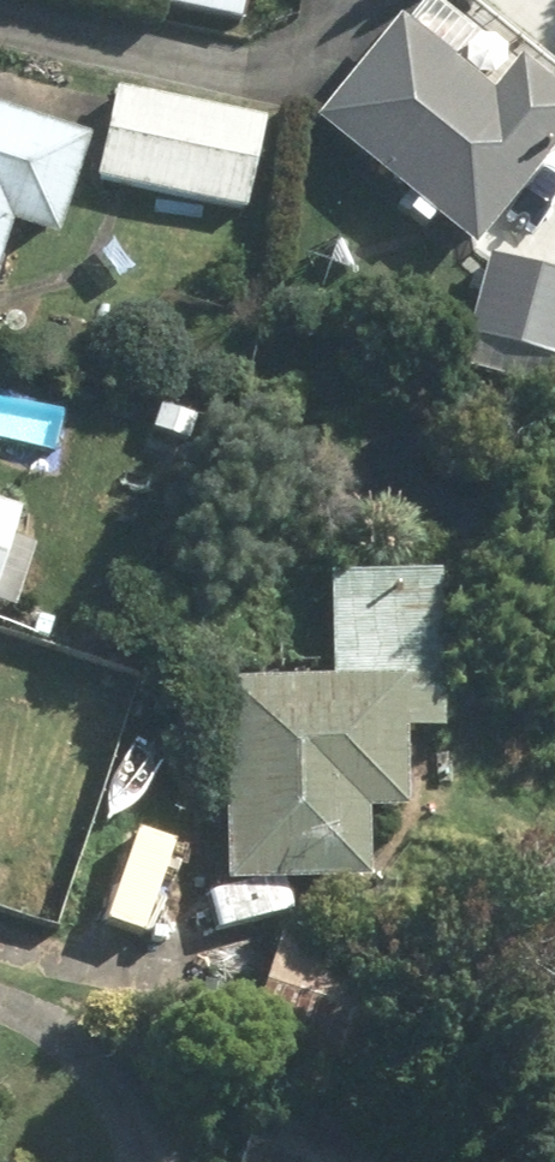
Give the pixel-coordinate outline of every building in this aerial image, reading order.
[(140,9),(244,28),(249,0),(141,0),(140,9)] [(399,24),(311,127),(469,260),(554,158),(554,94),(516,61),(486,97),(399,24)] [(262,125),(109,88),(86,182),(239,219),(262,125)] [(7,235),(53,249),(84,146),(0,121),(0,258),(7,235)] [(488,258),(465,329),(554,357),(554,279),(488,258)] [(12,617),(33,552),(10,544),(19,516),(0,509),(0,613),(12,617)] [(365,888),(366,820),(404,821),(406,736),(440,737),(443,578),(327,575),(325,687),(224,686),(220,885),(365,888)] [(148,831),(105,907),(143,928),(186,852),(148,831)] [(407,996),(284,934),(237,1028),(360,1090),(407,996)] [(262,1161),(407,1161),(275,1121),(262,1161)]
